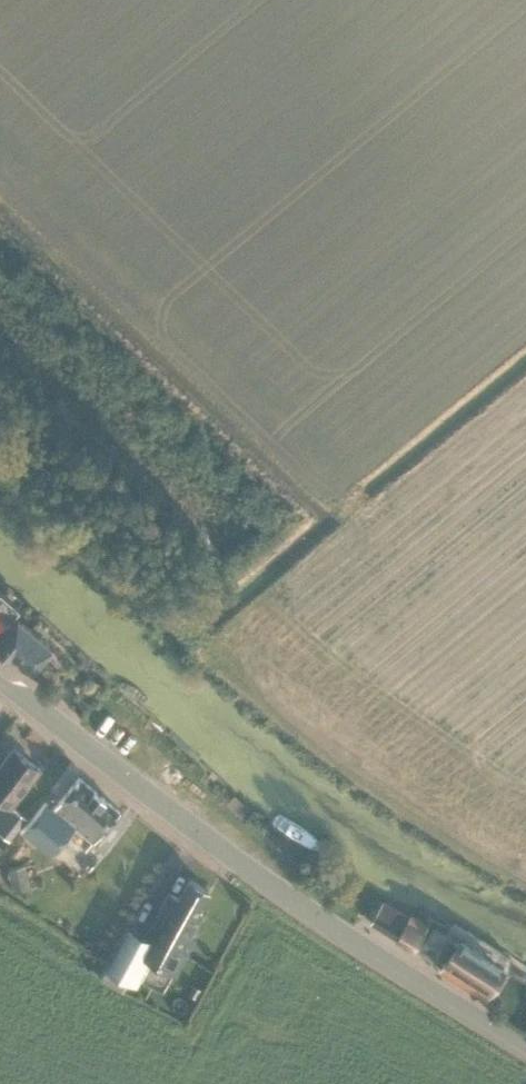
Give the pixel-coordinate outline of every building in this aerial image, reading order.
[(20,607),(0,589),(0,630),(20,607)] [(52,645),(18,616),(0,639),(0,648),(11,657),(14,654),(33,669),(52,645)] [(41,766),(14,746),(0,764),(0,795),(12,804),(41,766)] [(51,853),(62,839),(63,840),(76,824),(95,839),(120,808),(79,774),(56,802),(46,794),(29,814),(34,819),(24,831),(51,853)] [(13,804),(0,821),(0,830),(9,837),(27,815),(13,804)] [(13,889),(31,884),(25,862),(8,867),(13,889)] [(179,894),(169,889),(144,935),(128,927),(107,965),(103,963),(97,973),(115,982),(120,972),(139,982),(152,958),(176,972),(196,935),(191,932),(201,914),(196,911),(209,887),(190,875),(179,894)] [(410,914),(383,898),(370,920),(397,936),(395,939),(413,949),(429,923),(411,913),(410,914)] [(434,925),(425,945),(447,955),(456,935),(434,925)] [(486,995),(504,967),(459,938),(441,966),(486,995)]
